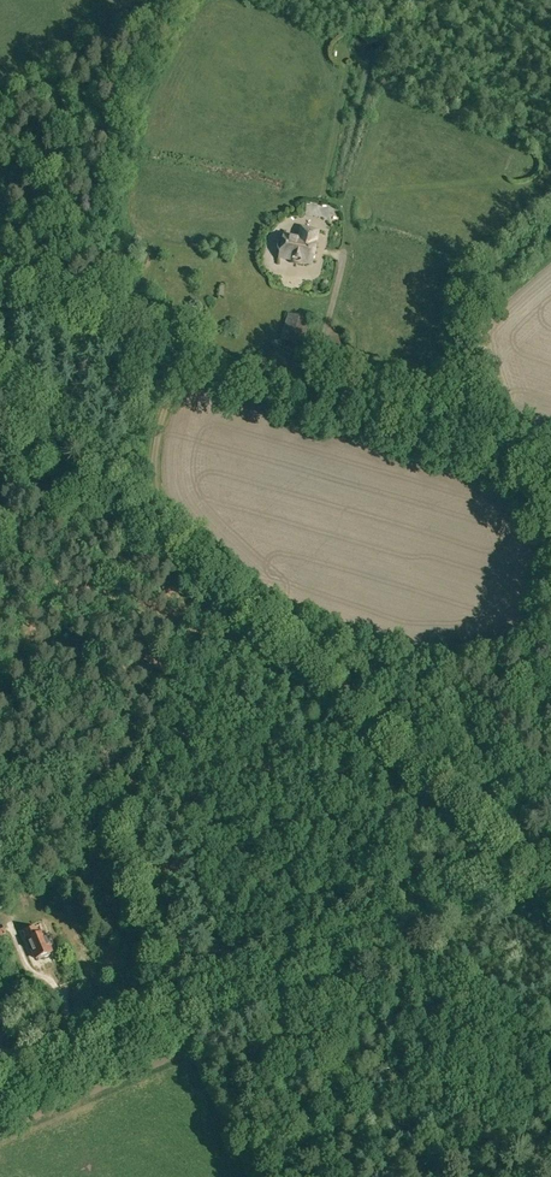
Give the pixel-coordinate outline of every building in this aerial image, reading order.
[(277,259),(311,267),(319,230),(298,226),(296,237),(283,234),(281,241),(278,242),(276,250),(278,252),(277,259)] [(281,339),(302,345),(310,319),(288,313),(281,339)] [(24,931),(36,959),(52,952),(43,932),(39,934),(36,926),(24,931)]
